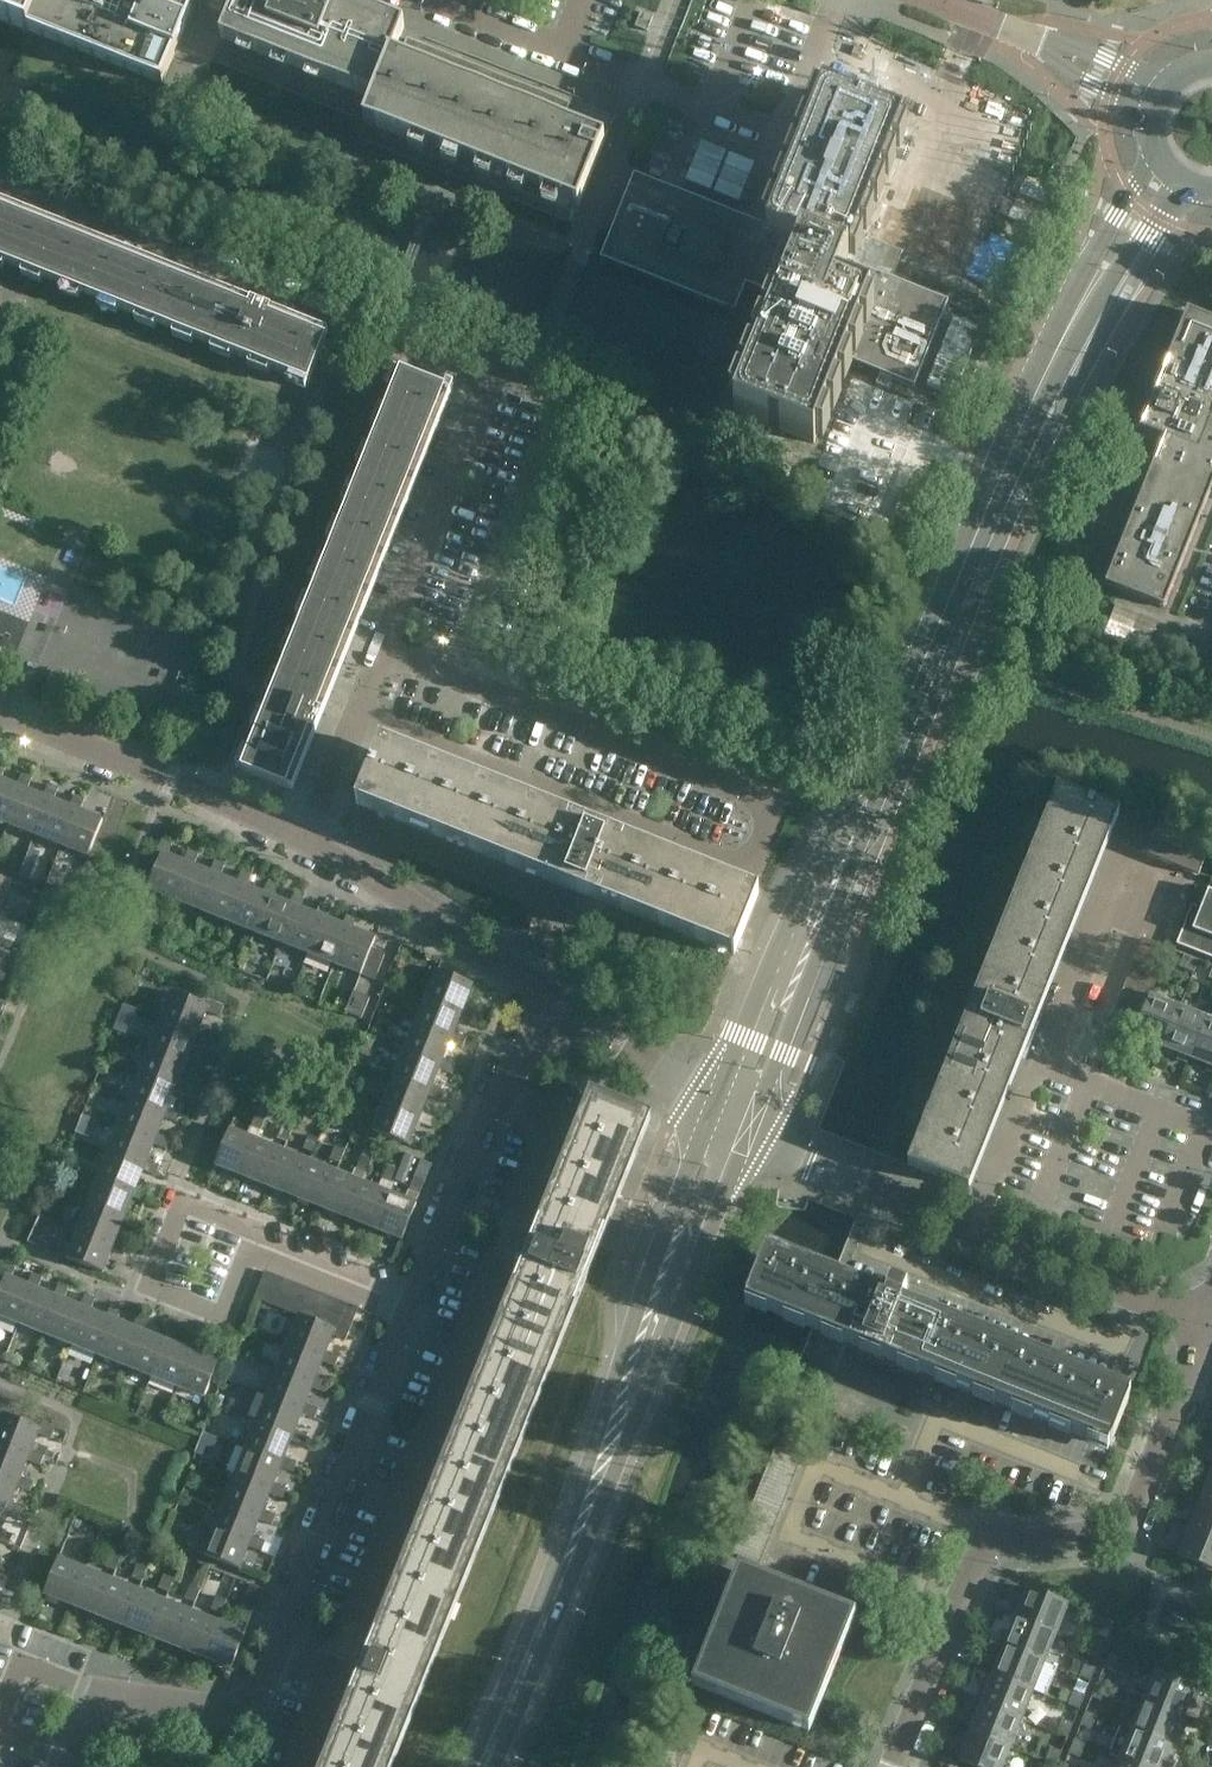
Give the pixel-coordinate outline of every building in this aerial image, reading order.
[(163,84),(178,45),(196,0),(0,0),(0,19),(163,84)] [(423,44),(407,38),(402,49),(396,47),(404,26),(338,0),(196,0),(178,45),(213,59),(213,60),(218,62),(365,121),(358,138),(571,223),(577,208),(578,209),(602,149),(605,141),(616,114),(582,101),(578,110),(569,106),(570,103),(423,44)] [(647,31),(653,17),(641,12),(635,26),(647,31)] [(949,302),(893,279),(899,264),(854,246),(878,185),(902,124),(824,93),(799,155),(769,231),(766,230),(668,191),(635,178),(613,232),(601,262),(735,316),(746,288),(772,299),(776,308),(777,308),(735,411),(814,443),(829,404),(846,361),(915,388),(949,302)] [(0,203),(0,268),(306,390),(329,333),(0,203)] [(1121,591),(1164,608),(1211,489),(1211,320),(1187,310),(1140,429),(1164,439),(1105,585),(1121,591)] [(930,384),(958,393),(979,323),(951,315),(930,384)] [(293,790),(453,386),(448,384),(447,383),(445,389),(401,372),(318,580),(242,770),(287,788),(293,790)] [(0,374),(0,390),(9,394),(14,380),(0,374)] [(9,394),(0,390),(0,405),(4,407),(9,394)] [(586,834),(383,752),(381,752),(360,802),(361,803),(362,803),(522,867),(619,906),(735,951),(735,952),(736,952),(756,901),(755,901),(753,901),(669,867),(650,860),(644,858),(645,856),(644,855),(642,860),(633,856),(635,852),(626,848),(626,850),(608,843),(608,841),(587,832),(586,834)] [(17,786),(1,779),(6,767),(0,765),(0,822),(8,825),(23,788),(17,786)] [(49,799),(44,796),(28,790),(33,778),(22,773),(17,786),(23,788),(8,825),(35,836),(49,799)] [(61,846),(76,809),(70,807),(54,801),(59,788),(49,784),(44,796),(49,799),(35,836),(61,846)] [(908,1165),(913,1167),(969,1190),(1119,813),(1057,789),(908,1165)] [(75,795),(70,807),(76,809),(61,846),(89,857),(103,820),(102,819),(102,820),(80,811),(85,799),(75,795)] [(1209,850),(1156,828),(1145,855),(1177,867),(1199,876),(1202,867),(1209,850)] [(175,900),(189,865),(184,863),(167,856),(172,843),(163,839),(157,852),(162,854),(157,867),(148,889),(175,900)] [(216,875),(210,873),(196,867),(194,867),(199,854),(189,850),(184,863),(189,865),(175,900),(202,910),(216,875)] [(228,921),(242,885),(236,883),(220,877),(224,867),(226,865),(216,860),(210,873),(216,875),(202,910),(228,921)] [(268,896),(262,894),(246,887),(251,875),(241,871),(236,883),(242,885),(228,921),(254,931),(268,896)] [(0,910),(11,883),(0,879),(0,910)] [(295,906),(289,904),(272,897),(277,885),(267,881),(262,894),(268,896),(254,931),(281,942),(295,906)] [(1177,944),(1211,958),(1211,891),(1208,890),(1199,913),(1195,911),(1189,926),(1184,925),(1177,944)] [(322,917),(316,915),(299,908),(304,896),(294,892),(289,904),(295,906),(281,942),(307,952),(322,917)] [(334,963),(348,928),(342,925),(325,919),(330,906),(320,902),(316,915),(322,917),(307,952),(334,963)] [(346,913),(342,925),(348,928),(334,963),(361,974),(375,979),(386,953),(372,947),(376,939),(352,929),(357,917),(346,913)] [(1164,962),(1169,950),(1169,949),(1143,938),(1138,951),(1164,962)] [(1159,976),(1164,962),(1138,951),(1132,965),(1159,976)] [(1198,960),(1184,955),(1180,965),(1194,971),(1198,960)] [(404,964),(400,978),(416,982),(420,968),(404,964)] [(1153,989),(1159,976),(1132,965),(1127,978),(1153,989)] [(472,984),(437,971),(426,998),(462,1012),(464,1006),(471,989),(484,994),(488,985),(474,979),(472,984)] [(1151,995),(1153,989),(1127,978),(1122,992),(1148,1002),(1151,995)] [(370,997),(354,991),(346,1012),(362,1017),(370,997)] [(173,992),(162,1020),(197,1034),(200,1027),(207,1011),(219,1016),(223,1006),(210,1001),(208,1007),(173,992)] [(1143,1015),(1148,1002),(1122,992),(1116,1005),(1143,1015)] [(1164,1047),(1181,1006),(1151,995),(1148,1002),(1143,1015),(1137,1028),(1135,1035),(1164,1047)] [(477,1011),(464,1006),(462,1012),(426,998),(416,1024),(452,1038),(454,1032),(460,1016),(473,1021),(477,1011)] [(1137,1028),(1143,1015),(1116,1005),(1111,1018),(1137,1028)] [(1193,1058),(1209,1018),(1181,1006),(1164,1047),(1193,1058)] [(1209,1018),(1193,1058),(1211,1065),(1211,1019),(1209,1018)] [(213,1032),(200,1027),(197,1034),(162,1020),(152,1046),(187,1061),(190,1054),(196,1037),(209,1042),(213,1032)] [(466,1038),(454,1032),(452,1038),(416,1024),(405,1051),(441,1065),(443,1059),(450,1043),(462,1047),(466,1038)] [(202,1059),(190,1054),(187,1061),(152,1046),(141,1073),(176,1087),(179,1080),(186,1064),(198,1069),(202,1059)] [(456,1064),(443,1059),(441,1065),(405,1051),(395,1077),(430,1091),(433,1085),(439,1069),(452,1074),(456,1064)] [(191,1085),(179,1080),(176,1087),(141,1073),(131,1099),(166,1113),(169,1107),(175,1091),(188,1095),(191,1085)] [(445,1090),(433,1085),(430,1091),(395,1077),(384,1103),(420,1118),(422,1112),(429,1095),(441,1100),(445,1090)] [(321,1766),(392,1766),(650,1117),(590,1092),(321,1766)] [(341,1096),(336,1110),(346,1114),(352,1100),(341,1096)] [(181,1112),(169,1107),(166,1113),(131,1099),(120,1126),(155,1140),(158,1134),(164,1117),(177,1122),(181,1112)] [(434,1117),(422,1112),(420,1118),(384,1103),(373,1130),(409,1145),(418,1122),(430,1127),(434,1117)] [(260,1131),(266,1118),(256,1114),(251,1128),(260,1131)] [(287,1141),(292,1129),(282,1125),(277,1138),(287,1141)] [(170,1139),(158,1134),(155,1140),(120,1126),(109,1152),(145,1166),(147,1160),(154,1144),(167,1149),(170,1139)] [(243,1176),(258,1140),(230,1129),(216,1165),(243,1176)] [(313,1152),(319,1139),(309,1135),(304,1149),(313,1152)] [(270,1187),(284,1151),(258,1140),(243,1176),(270,1187)] [(340,1163),(345,1150),(335,1146),(330,1159),(340,1163)] [(296,1197),(311,1162),(284,1151),(270,1187),(296,1197)] [(160,1165),(147,1160),(145,1166),(109,1152),(99,1178),(135,1192),(137,1187),(143,1170),(156,1175),(160,1165)] [(401,1187),(414,1156),(405,1153),(398,1171),(393,1184),(401,1187)] [(366,1173),(372,1160),(362,1157),(357,1170),(366,1173)] [(433,1164),(423,1160),(416,1177),(426,1182),(433,1164)] [(323,1208),(337,1172),(311,1162),(296,1197),(323,1208)] [(393,1184),(398,1171),(388,1167),(383,1180),(393,1184)] [(349,1218),(363,1183),(337,1172),(323,1208),(349,1218)] [(150,1191),(137,1187),(135,1192),(99,1178),(88,1205),(124,1219),(126,1213),(133,1197),(145,1201),(150,1191)] [(419,1194),(424,1181),(414,1178),(409,1190),(419,1194)] [(375,1229),(390,1193),(363,1183),(349,1218),(375,1229)] [(417,1204),(390,1193),(375,1229),(402,1240),(417,1204)] [(139,1218),(126,1213),(124,1219),(88,1205),(77,1231),(114,1246),(116,1240),(123,1223),(135,1228),(139,1218)] [(128,1244),(116,1240),(114,1246),(77,1231),(67,1258),(103,1272),(112,1250),(124,1255),(128,1244)] [(805,1324),(843,1339),(843,1340),(844,1341),(845,1340),(1089,1437),(1089,1439),(1090,1439),(1091,1438),(1111,1446),(1129,1401),(1109,1393),(1109,1392),(1107,1392),(1107,1393),(919,1318),(922,1310),(903,1303),(908,1292),(890,1285),(885,1297),(887,1297),(884,1303),(862,1295),(863,1294),(861,1293),(861,1294),(843,1287),(823,1279),(765,1256),(747,1301),(767,1309),(769,1310),(788,1317),(805,1324)] [(27,1285),(10,1278),(16,1266),(6,1262),(1,1275),(6,1277),(0,1292),(0,1315),(19,1323),(33,1288),(27,1285)] [(268,1302),(279,1277),(265,1271),(255,1297),(268,1302)] [(46,1334),(60,1298),(53,1296),(37,1289),(42,1277),(32,1273),(27,1285),(33,1288),(19,1323),(46,1334)] [(282,1308),(292,1282),(279,1277),(268,1302),(282,1308)] [(295,1313),(306,1287),(292,1282),(282,1308),(295,1313)] [(72,1344),(86,1309),(80,1306),(64,1300),(68,1287),(58,1283),(53,1296),(60,1298),(46,1334),(72,1344)] [(309,1318),(319,1292),(306,1287),(295,1313),(299,1315),(309,1318)] [(322,1324),(332,1298),(319,1292),(309,1318),(322,1324)] [(99,1355),(113,1319),(107,1317),(90,1310),(95,1297),(85,1294),(80,1306),(86,1309),(72,1344),(99,1355)] [(337,1326),(346,1303),(332,1298),(322,1324),(336,1329),(337,1326)] [(359,1308),(346,1303),(337,1326),(349,1331),(359,1308)] [(125,1366),(139,1330),(133,1327),(117,1321),(122,1308),(112,1304),(107,1317),(113,1319),(99,1355),(125,1366)] [(151,1376),(166,1340),(159,1338),(143,1331),(148,1319),(138,1315),(133,1327),(139,1330),(125,1366),(151,1376)] [(337,1326),(336,1329),(322,1324),(309,1318),(299,1315),(289,1342),(325,1356),(327,1351),(333,1335),(346,1339),(349,1331),(337,1326)] [(178,1387),(192,1351),(186,1348),(170,1342),(175,1330),(164,1325),(159,1338),(166,1340),(151,1376),(178,1387)] [(191,1336),(186,1348),(192,1351),(178,1387),(205,1398),(219,1361),(197,1353),(201,1340),(191,1336)] [(340,1356),(327,1351),(325,1356),(289,1342),(278,1368),(314,1382),(317,1377),(323,1361),(335,1366),(340,1356)] [(329,1382),(317,1377),(314,1382),(278,1368),(268,1395),(304,1408),(306,1403),(313,1387),(325,1392),(329,1382)] [(90,1379),(85,1391),(99,1397),(104,1385),(90,1379)] [(318,1409),(306,1403),(304,1408),(268,1395),(257,1421),(293,1436),(295,1430),(302,1413),(315,1418),(318,1409)] [(0,1425),(0,1443),(30,1455),(32,1449),(38,1433),(51,1438),(55,1428),(42,1423),(40,1428),(4,1414),(0,1425)] [(308,1435),(295,1430),(293,1436),(257,1421),(247,1448),(282,1462),(285,1456),(289,1445),(292,1440),(304,1445),(308,1435)] [(32,1449),(30,1455),(0,1443),(0,1474),(19,1482),(22,1476),(28,1459),(41,1464),(44,1454),(32,1449)] [(776,1447),(771,1460),(797,1470),(802,1457),(776,1447)] [(297,1461),(285,1456),(282,1462),(247,1448),(236,1474),(272,1489),(274,1483),(281,1466),(293,1471),(297,1461)] [(792,1484),(797,1470),(771,1460),(765,1473),(792,1484)] [(787,1497),(792,1484),(765,1473),(760,1486),(787,1497)] [(22,1476),(19,1482),(0,1474),(0,1505),(9,1508),(11,1502),(17,1486),(30,1491),(34,1481),(22,1476)] [(286,1488),(274,1483),(272,1489),(236,1474),(225,1501),(262,1515),(264,1510),(270,1493),(283,1498),(286,1488)] [(1202,1498),(1211,1502),(1211,1474),(1202,1498)] [(781,1510),(787,1497),(760,1486),(755,1500),(781,1510)] [(1202,1498),(1191,1527),(1211,1535),(1211,1502),(1202,1498)] [(776,1523),(781,1510),(755,1500),(750,1513),(776,1523)] [(276,1515),(264,1510),(262,1515),(225,1501),(215,1527),(251,1542),(253,1536),(260,1520),(272,1525),(276,1515)] [(11,1502),(9,1508),(0,1505),(0,1530),(0,1529),(7,1513),(19,1517),(24,1507),(11,1502)] [(771,1536),(776,1523),(750,1513),(745,1526),(771,1536)] [(765,1550),(771,1536),(745,1526),(739,1539),(765,1550)] [(265,1541),(253,1536),(251,1542),(215,1527),(204,1554),(240,1569),(249,1546),(261,1551),(265,1541)] [(1191,1527),(1179,1555),(1211,1568),(1211,1535),(1191,1527)] [(0,1529),(0,1530),(0,1540),(9,1544),(13,1534),(0,1529)] [(760,1564),(765,1550),(739,1539),(734,1553),(760,1564)] [(89,1559),(94,1547),(85,1543),(80,1555),(89,1559)] [(116,1569),(121,1557),(111,1553),(106,1566),(116,1569)] [(72,1605),(86,1569),(59,1558),(45,1594),(72,1605)] [(143,1580),(147,1568),(138,1564),(133,1577),(143,1580)] [(809,1732),(856,1615),(739,1568),(692,1685),(809,1732)] [(98,1616),(113,1580),(86,1569),(72,1605),(98,1616)] [(1200,1569),(1194,1585),(1211,1593),(1211,1574),(1200,1569)] [(169,1591),(174,1579),(164,1575),(159,1587),(169,1591)] [(125,1626),(139,1590),(113,1580),(98,1616),(125,1626)] [(247,1584),(239,1604),(254,1609),(261,1590),(247,1584)] [(195,1602),(200,1589),(191,1585),(186,1598),(195,1602)] [(1027,1588),(1015,1618),(1056,1633),(1068,1604),(1027,1588)] [(151,1637),(165,1601),(139,1590),(125,1626),(151,1637)] [(222,1612),(226,1600),(217,1596),(212,1609),(222,1612)] [(178,1647),(192,1612),(165,1601),(151,1637),(178,1647)] [(248,1623),(253,1610),(243,1606),(238,1619),(248,1623)] [(204,1658),(218,1622),(192,1612),(178,1647),(204,1658)] [(1045,1662),(1056,1633),(1015,1618),(1004,1646),(1045,1662)] [(245,1633),(218,1622),(204,1658),(231,1669),(245,1633)] [(1108,1638),(1107,1638),(1097,1634),(1092,1647),(1102,1652),(1108,1638)] [(1033,1690),(1045,1662),(1004,1646),(993,1674),(1033,1690)] [(1109,1653),(1104,1667),(1115,1671),(1120,1657),(1109,1653)] [(1096,1667),(1095,1666),(1086,1663),(1080,1676),(1091,1680),(1096,1667)] [(1155,1671),(1143,1701),(1184,1717),(1196,1687),(1155,1671)] [(1022,1718),(1033,1690),(993,1674),(982,1703),(1022,1718)] [(1108,1687),(1098,1683),(1092,1696),(1103,1700),(1108,1687)] [(1085,1695),(1084,1694),(1075,1690),(1069,1704),(1080,1708),(1085,1695)] [(1173,1745),(1184,1717),(1143,1701),(1132,1729),(1173,1745)] [(1011,1747),(1022,1718),(982,1703),(970,1731),(1011,1747)] [(1097,1715),(1087,1711),(1081,1725),(1092,1729),(1097,1715)] [(1074,1723),(1073,1723),(1063,1719),(1058,1732),(1068,1736),(1074,1723)] [(1132,1729),(1121,1725),(1110,1753),(1121,1758),(1145,1766),(1164,1766),(1173,1745),(1132,1729)] [(1011,1747),(970,1731),(959,1760),(976,1766),(1003,1766),(1011,1747)] [(688,1744),(661,1734),(656,1747),(683,1758),(688,1744)] [(1075,1739),(1070,1753),(1081,1757),(1086,1744),(1075,1739)] [(683,1758),(656,1747),(651,1761),(667,1766),(679,1766),(683,1758)] [(1062,1751),(1052,1747),(1047,1761),(1057,1765),(1062,1751)] [(1121,1758),(1117,1766),(1145,1766),(1121,1758)]
